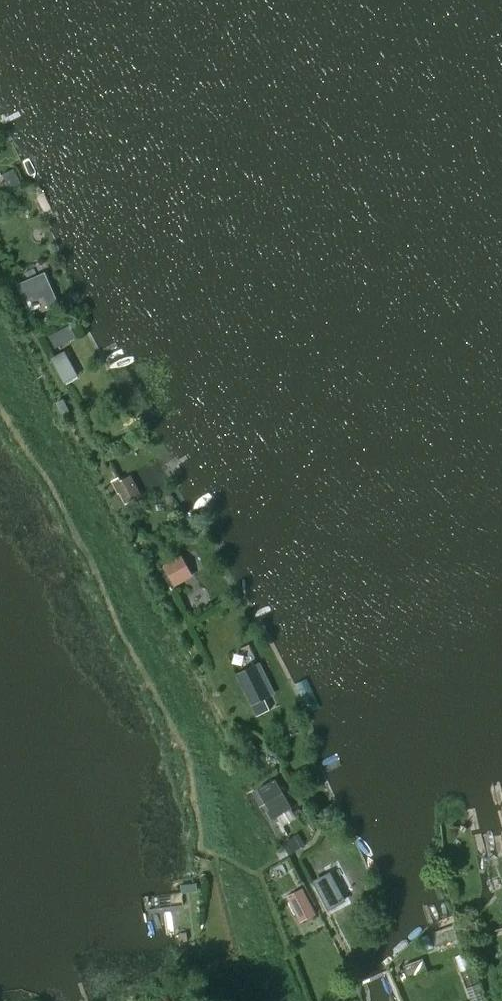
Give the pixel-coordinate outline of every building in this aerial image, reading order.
[(13,169),(3,174),(7,181),(0,184),(0,186),(3,192),(21,183),(13,169)] [(16,285),(30,316),(58,303),(44,273),(16,285)] [(37,321),(41,330),(50,326),(46,317),(37,321)] [(53,348),(74,337),(69,326),(48,337),(53,348)] [(63,351),(49,359),(64,386),(78,378),(63,351)] [(120,476),(112,481),(118,493),(119,493),(125,503),(140,495),(129,475),(122,479),(120,476)] [(162,569),(171,585),(175,583),(189,575),(180,558),(166,566),(166,567),(162,569)] [(236,674),(251,705),(274,693),(259,663),(236,674)] [(291,725),(279,731),(284,740),(296,733),(291,725)] [(274,778),(257,789),(273,817),(291,807),(274,778)] [(298,834),(285,841),(291,852),(304,845),(298,834)] [(316,882),(331,911),(345,904),(331,875),(316,882)] [(180,884),(181,893),(197,891),(196,882),(180,884)] [(300,921),(314,914),(302,890),(288,897),(300,921)]
